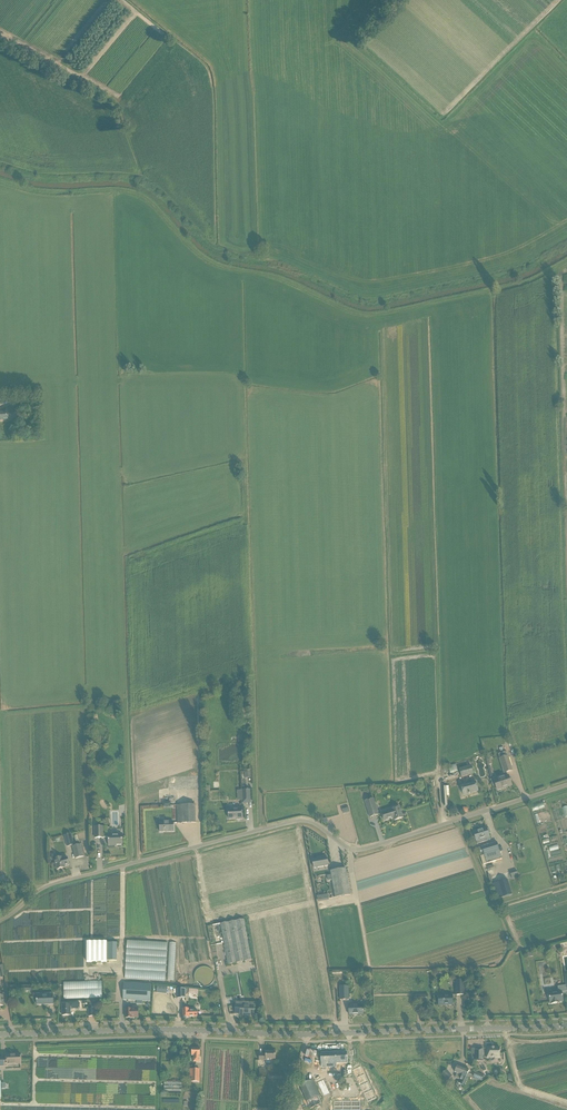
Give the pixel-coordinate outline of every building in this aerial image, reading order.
[(0,409),(0,422),(13,421),(13,416),(12,409),(5,409),(5,413),(1,413),(1,409),(0,409)] [(500,758),(505,773),(512,770),(507,755),(507,756),(506,752),(499,754),(499,756),(500,758)] [(461,777),(473,774),(471,766),(459,769),(461,777)] [(491,780),(491,781),(493,787),(496,786),(497,791),(504,788),(503,787),(511,785),(510,780),(508,776),(494,780),(494,779),(493,779),(491,771),(489,772),(491,780)] [(461,786),(462,790),(463,795),(469,794),(470,794),(470,793),(478,791),(477,786),(476,782),(461,786)] [(252,800),(251,795),(251,790),(241,791),(242,798),(242,804),(248,803),(248,800),(252,800)] [(378,815),(373,799),(365,801),(370,817),(378,815)] [(196,817),(196,813),(195,805),(186,805),(186,801),(178,801),(178,818),(178,823),(196,823),(196,817)] [(403,818),(401,812),(400,807),(391,810),(382,813),(382,816),(384,821),(394,818),(394,820),(403,818)] [(229,819),(236,819),(243,819),(242,809),(228,810),(229,819)] [(550,823),(548,813),(539,814),(542,825),(550,823)] [(174,832),(174,826),(174,822),(160,822),(160,826),(160,832),(174,832)] [(103,827),(95,827),(95,838),(104,838),(103,827)] [(477,845),(482,843),(486,842),(485,839),(490,838),(488,834),(491,834),(489,829),(487,830),(486,828),(479,830),(473,832),(477,845)] [(74,845),(71,834),(64,836),(67,847),(74,845)] [(122,836),(109,836),(109,846),(116,846),(116,845),(123,845),(122,836)] [(481,847),(478,849),(480,856),(483,865),(487,864),(502,859),(501,856),(497,842),(489,845),(484,847),(481,847)] [(84,857),(82,851),(81,844),(72,847),(74,853),(76,859),(84,857)] [(322,858),(313,860),(314,868),(328,866),(326,856),(321,857),(322,858)] [(57,870),(62,868),(62,867),(69,865),(67,857),(63,859),(63,857),(54,859),(57,870)] [(351,895),(347,874),(346,868),(331,871),(331,876),(328,876),(328,881),(332,880),(335,898),(351,895)] [(490,871),(492,879),(499,878),(498,870),(490,871)] [(498,882),(503,897),(512,895),(507,880),(498,882)] [(317,896),(318,902),(329,900),(328,894),(317,896)] [(252,960),(244,919),(220,924),(228,965),(252,960)] [(107,961),(117,961),(117,943),(107,943),(107,961)] [(157,972),(128,971),(127,980),(163,982),(164,972),(160,972),(161,970),(157,969),(157,972)] [(225,976),(228,1000),(260,995),(257,972),(225,976)] [(542,975),(545,995),(548,995),(547,989),(557,987),(555,978),(545,979),(545,975),(542,975)] [(465,995),(464,980),(455,980),(455,996),(465,995)] [(548,996),(549,998),(549,999),(550,1003),(551,1003),(551,1004),(557,1003),(556,1003),(556,1002),(558,1001),(558,1002),(559,1002),(563,1001),(562,996),(562,992),(566,992),(566,980),(566,986),(558,987),(558,992),(549,994),(549,995),(548,996)] [(66,983),(66,1000),(105,999),(104,982),(66,983)] [(150,1002),(151,984),(137,983),(124,982),(123,1000),(150,1002)] [(348,986),(339,987),(340,1000),(349,1000),(348,986)] [(188,994),(189,989),(186,989),(177,989),(177,998),(186,998),(185,993),(188,994)] [(37,996),(37,999),(37,1005),(53,1004),(53,999),(53,994),(49,994),(49,996),(37,996)] [(439,995),(439,1000),(439,1006),(439,1005),(448,1004),(448,1005),(453,1005),(453,1000),(453,995),(439,995)] [(62,1016),(71,1016),(71,1009),(80,1009),(80,1003),(70,1004),(62,1005),(62,1016)] [(236,1003),(236,1009),(238,1009),(238,1013),(241,1014),(241,1015),(244,1015),(245,1014),(253,1015),(254,1009),(254,1007),(242,1006),(242,1003),(236,1003)] [(349,1006),(349,1009),(349,1015),(354,1015),(354,1014),(363,1014),(363,1011),(364,1011),(364,1010),(363,1010),(363,1005),(349,1006)] [(138,1017),(138,1012),(138,1007),(134,1007),(134,1009),(126,1010),(126,1013),(126,1018),(132,1018),(133,1017),(138,1017)] [(487,1058),(490,1058),(490,1060),(491,1061),(492,1061),(493,1061),(494,1061),(494,1060),(494,1059),(494,1058),(495,1058),(495,1057),(500,1058),(500,1048),(492,1048),(492,1047),(487,1047),(487,1058)] [(200,1063),(200,1062),(200,1054),(200,1049),(192,1048),(192,1054),(192,1056),(193,1056),(193,1063),(200,1063)] [(483,1060),(483,1048),(475,1048),(475,1060),(483,1060)] [(266,1054),(259,1054),(259,1060),(259,1061),(266,1061),(266,1064),(271,1064),(270,1061),(270,1060),(276,1060),(276,1058),(275,1052),(266,1052),(266,1054)] [(321,1053),(321,1059),(322,1068),(337,1067),(336,1064),(347,1064),(347,1058),(347,1052),(321,1053)] [(20,1060),(20,1058),(20,1056),(20,1054),(14,1054),(14,1055),(6,1056),(6,1057),(0,1058),(0,1067),(7,1066),(7,1065),(20,1064),(20,1060)] [(455,1078),(456,1078),(461,1080),(462,1078),(461,1078),(462,1076),(460,1076),(464,1068),(457,1065),(455,1071),(454,1072),(457,1074),(455,1078)] [(359,1067),(351,1071),(355,1079),(363,1075),(359,1067)] [(255,1081),(266,1081),(266,1068),(259,1068),(259,1077),(255,1077),(255,1081)] [(461,1080),(460,1084),(463,1086),(464,1084),(465,1084),(468,1076),(469,1074),(468,1074),(469,1070),(464,1068),(460,1076),(462,1076),(461,1078),(462,1078),(461,1079),(461,1080)] [(190,1073),(190,1076),(191,1076),(191,1082),(200,1082),(200,1069),(191,1069),(191,1073),(190,1073)] [(442,1074),(448,1081),(452,1077),(446,1070),(442,1074)] [(475,1072),(473,1078),(482,1081),(484,1076),(475,1072)] [(363,1075),(355,1079),(359,1087),(367,1083),(363,1075)] [(307,1102),(310,1109),(321,1104),(318,1097),(320,1096),(313,1080),(300,1085),(307,1102)] [(321,1081),(315,1083),(321,1096),(327,1094),(321,1081)] [(276,1097),(280,1097),(280,1093),(285,1094),(286,1085),(284,1085),(285,1082),(280,1082),(279,1088),(277,1088),(276,1097)] [(367,1083),(359,1087),(362,1095),(370,1091),(367,1083)] [(370,1091),(362,1095),(366,1103),(374,1099),(370,1091)] [(334,1100),(334,1109),(342,1109),(343,1101),(334,1100)] [(343,1101),(342,1109),(351,1109),(352,1101),(343,1101)] [(351,1109),(352,1109),(360,1109),(360,1102),(352,1101),(351,1109)]
